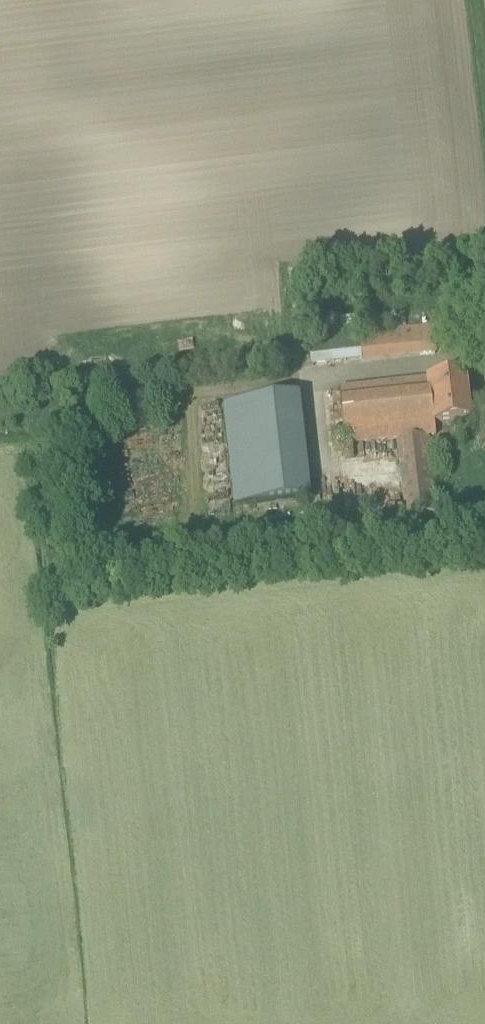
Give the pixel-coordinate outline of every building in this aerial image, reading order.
[(334,337),(309,340),(310,344),(312,363),(437,350),(434,325),(334,337)] [(434,423),(450,421),(470,419),(465,376),(429,380),(429,379),(340,389),(346,443),(396,438),(404,514),(436,510),(427,435),(435,434),(434,423)] [(310,496),(301,414),(299,394),(225,402),(228,431),(231,481),(235,505),(310,496)]
